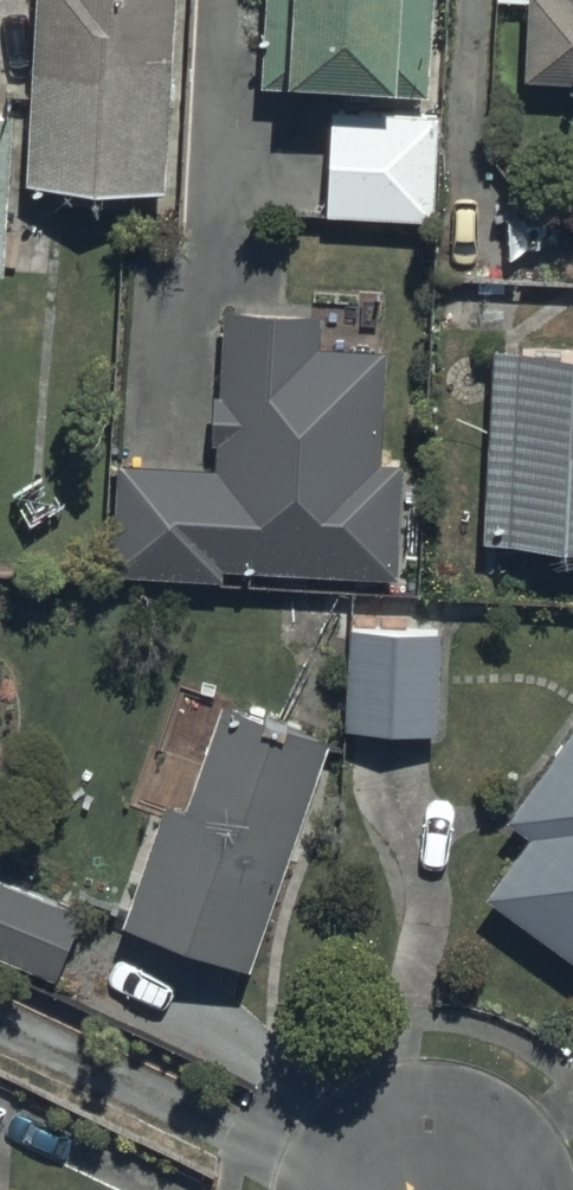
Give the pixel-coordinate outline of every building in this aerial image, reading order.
[(163,201),(175,0),(46,0),(35,194),(163,201)] [(426,0),(262,0),(258,72),(422,81),(426,0)] [(572,92),(572,0),(533,0),(527,89),(572,92)] [(0,108),(0,266),(5,266),(12,109),(0,108)] [(439,112),(332,109),(329,215),(436,218),(439,112)] [(315,307),(219,304),(214,459),(111,455),(108,560),(394,571),(399,446),(379,445),(383,338),(314,335),(315,307)] [(476,550),(572,556),(572,357),(489,352),(476,550)] [(432,616),(345,617),(347,723),(434,721),(432,616)] [(139,937),(250,976),(328,752),(218,713),(139,937)] [(572,968),(572,732),(456,888),(572,968)] [(56,972),(82,906),(0,873),(0,950),(56,972)]
